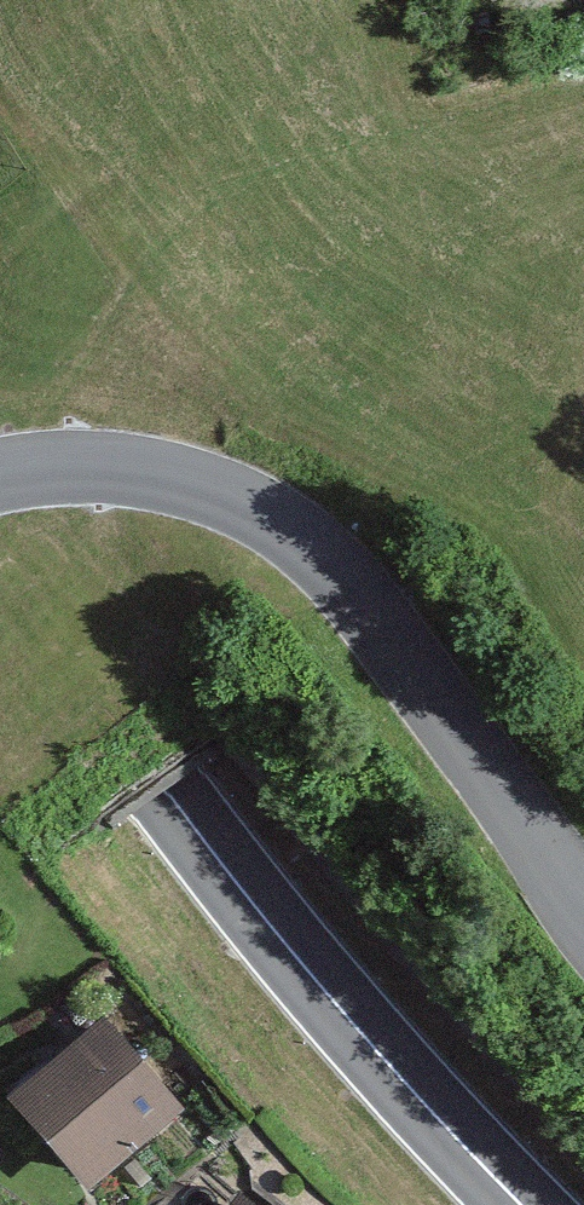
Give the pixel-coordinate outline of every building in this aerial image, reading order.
[(0,1102),(0,1113),(67,1196),(169,1115),(97,1025),(0,1102)]
